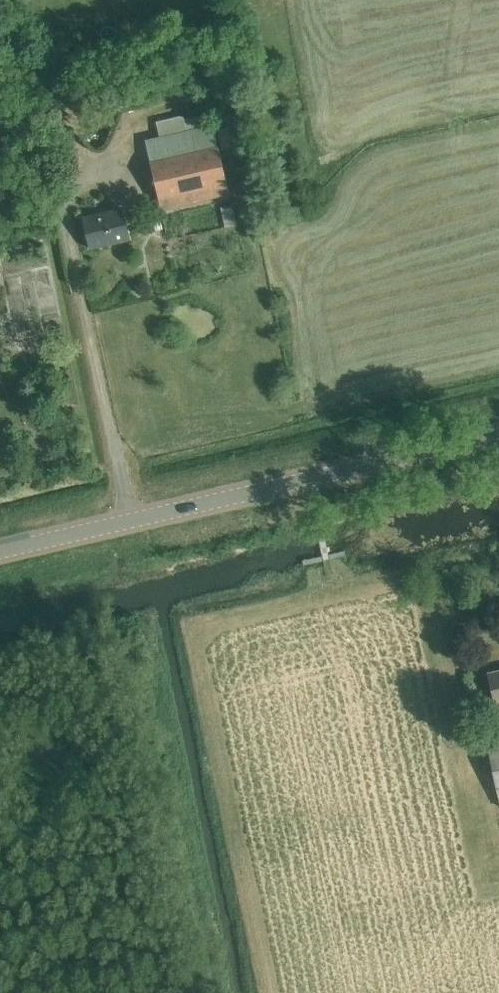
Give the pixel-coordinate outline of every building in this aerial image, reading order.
[(185,130),(182,116),(156,122),(159,136),(145,140),(161,210),(229,194),(219,147),(218,148),(212,124),(185,130)] [(83,218),(91,249),(129,240),(122,209),(83,218)] [(496,705),(498,704),(498,671),(489,674),(496,705)] [(498,797),(498,745),(488,748),(498,797)]
